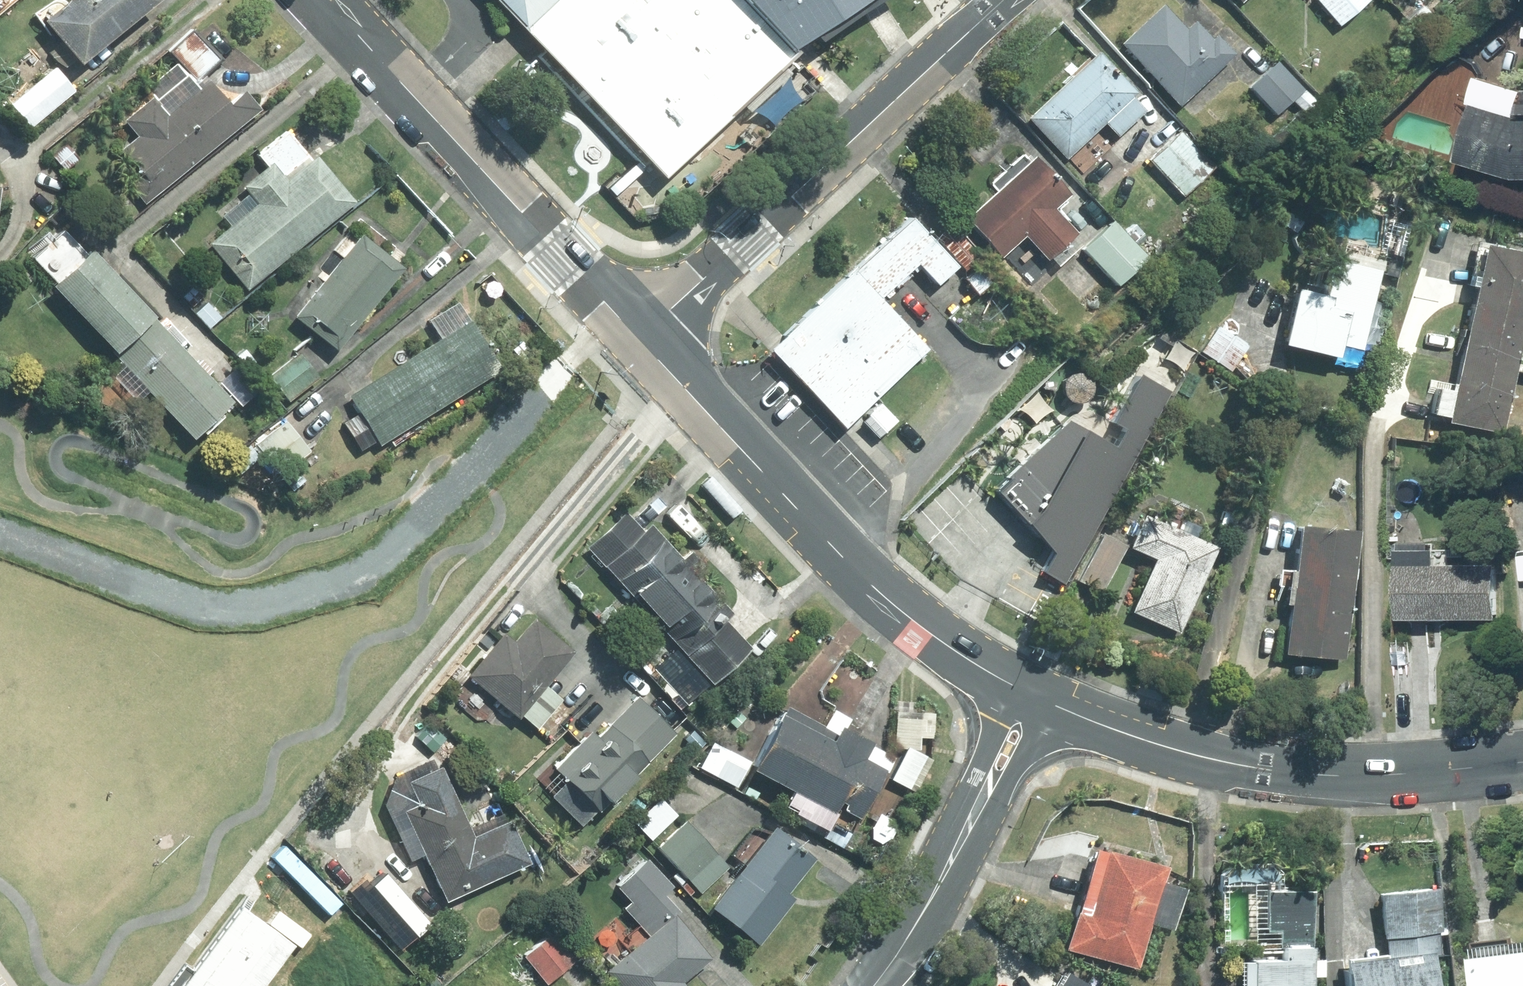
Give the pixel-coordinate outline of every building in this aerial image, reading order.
[(31,15),(74,67),(151,3),(149,0),(65,0),(62,3),(59,0),(49,0),(31,15)] [(865,0),(487,0),(658,182),(785,55),(865,0)] [(1342,26),(1372,0),(1320,0),(1342,26)] [(1434,15),(1421,0),(1401,19),(1414,33),(1434,15)] [(1189,30),(1166,6),(1126,44),(1183,104),(1236,54),(1219,36),(1215,40),(1198,22),(1189,30)] [(176,63),(140,93),(147,102),(122,122),(135,137),(115,153),(138,180),(128,188),(143,206),(240,126),(201,77),(218,63),(192,31),(167,52),(176,63)] [(1134,97),(1138,93),(1101,53),(1030,118),(1069,159),(1108,123),(1120,137),(1147,111),(1134,97)] [(1280,61),(1253,87),(1279,114),(1294,100),(1307,113),(1319,101),(1280,61)] [(72,92),(51,69),(9,107),(29,130),(72,92)] [(1471,78),(1463,104),(1467,105),(1450,162),(1509,179),(1522,179),(1522,92),(1519,92),(1471,78)] [(229,227),(206,246),(243,292),(350,205),(289,130),(256,158),(265,169),(243,188),(247,193),(219,215),(229,227)] [(1216,167),(1182,131),(1152,160),(1186,196),(1216,167)] [(1074,240),(1081,234),(1058,208),(1073,195),(1039,157),(1032,163),(1025,155),(993,184),(1000,192),(971,218),(1004,255),(1028,234),(1050,259),(1054,256),(1061,264),(1080,246),(1074,240)] [(916,218),(858,271),(884,298),(920,265),(941,286),(962,266),(916,218)] [(1113,224),(1087,250),(1122,284),(1148,258),(1113,224)] [(147,395),(191,442),(232,404),(87,250),(83,253),(61,229),(28,260),(51,284),(46,288),(118,365),(108,374),(136,405),(147,395)] [(334,353),(398,271),(355,238),(291,321),(334,353)] [(1477,306),(1522,316),(1522,251),(1490,245),(1477,306)] [(1365,351),(1387,261),(1341,250),(1330,297),(1303,291),(1290,345),(1342,357),(1345,346),(1365,351)] [(884,298),(858,271),(791,335),(865,413),(933,349),(884,298)] [(500,374),(458,304),(426,323),(437,341),(345,397),(356,416),(340,425),(358,455),(374,445),(376,449),(500,374)] [(1477,306),(1465,360),(1520,371),(1522,355),(1522,316),(1477,306)] [(1220,326),(1203,352),(1233,371),(1250,345),(1220,326)] [(865,413),(791,335),(774,351),(848,430),(865,413)] [(317,381),(298,355),(268,377),(286,403),(317,381)] [(1442,395),(1438,414),(1454,418),(1453,422),(1506,433),(1520,371),(1465,360),(1460,385),(1431,379),(1428,392),(1442,395)] [(1067,421),(996,491),(1058,552),(1047,571),(1065,581),(1169,392),(1146,379),(1122,424),(1130,429),(1119,449),(1067,421)] [(887,433),(900,421),(883,403),(870,415),(887,433)] [(306,451),(284,423),(253,446),(275,475),(306,451)] [(620,512),(582,547),(710,685),(749,650),(722,621),(728,615),(691,576),(701,568),(685,551),(676,559),(645,526),(639,532),(620,512)] [(1220,548),(1148,516),(1133,548),(1159,560),(1135,612),(1182,633),(1220,548)] [(1284,569),(1282,592),(1296,594),(1354,600),(1362,532),(1304,526),(1299,571),(1284,569)] [(1129,546),(1106,534),(1082,580),(1105,592),(1129,546)] [(1395,551),(1392,551),(1392,620),(1491,619),(1491,567),(1444,567),(1444,551),(1430,551),(1430,544),(1395,544),(1395,551)] [(1348,660),(1354,600),(1296,594),(1289,653),(1348,660)] [(466,674),(514,718),(572,654),(533,618),(511,642),(502,634),(466,674)] [(594,813),(670,732),(633,697),(594,737),(588,731),(549,771),(594,813)] [(825,711),(820,720),(780,700),(747,763),(708,743),(695,767),(741,790),(750,773),(785,792),(773,815),(838,849),(878,770),(884,773),(892,758),(840,731),(845,721),(825,711)] [(918,712),(892,710),(890,746),(916,748),(918,712)] [(929,761),(902,747),(886,779),(913,793),(929,761)] [(414,805),(400,810),(440,903),(523,867),(504,823),(469,838),(439,767),(404,782),(414,805)] [(673,815),(657,799),(632,824),(647,840),(673,815)] [(682,821),(654,848),(699,893),(726,866),(682,821)] [(784,892),(809,860),(767,827),(703,908),(753,947),(791,898),(784,892)] [(1158,881),(1161,864),(1084,846),(1059,951),(1137,969),(1147,926),(1170,931),(1181,886),(1158,881)] [(619,908),(643,935),(600,974),(611,985),(680,985),(678,984),(708,956),(693,940),(707,928),(641,855),(608,885),(624,903),(619,908)] [(396,884),(364,912),(398,951),(430,923),(396,884)] [(1342,985),(1429,985),(1426,958),(1440,957),(1433,886),(1376,891),(1383,957),(1339,961),(1342,985)] [(513,954),(544,985),(569,962),(539,931),(522,948),(508,933),(490,950),(503,963),(513,954)] [(1308,977),(1323,977),(1323,960),(1307,960),(1307,944),(1280,945),(1280,962),(1236,962),(1236,985),(1308,985),(1308,977)] [(1476,985),(1522,985),(1522,946),(1473,951),(1476,985)] [(1057,970),(1047,985),(1086,985),(1057,970)] [(487,977),(477,985),(496,985),(487,977)]
